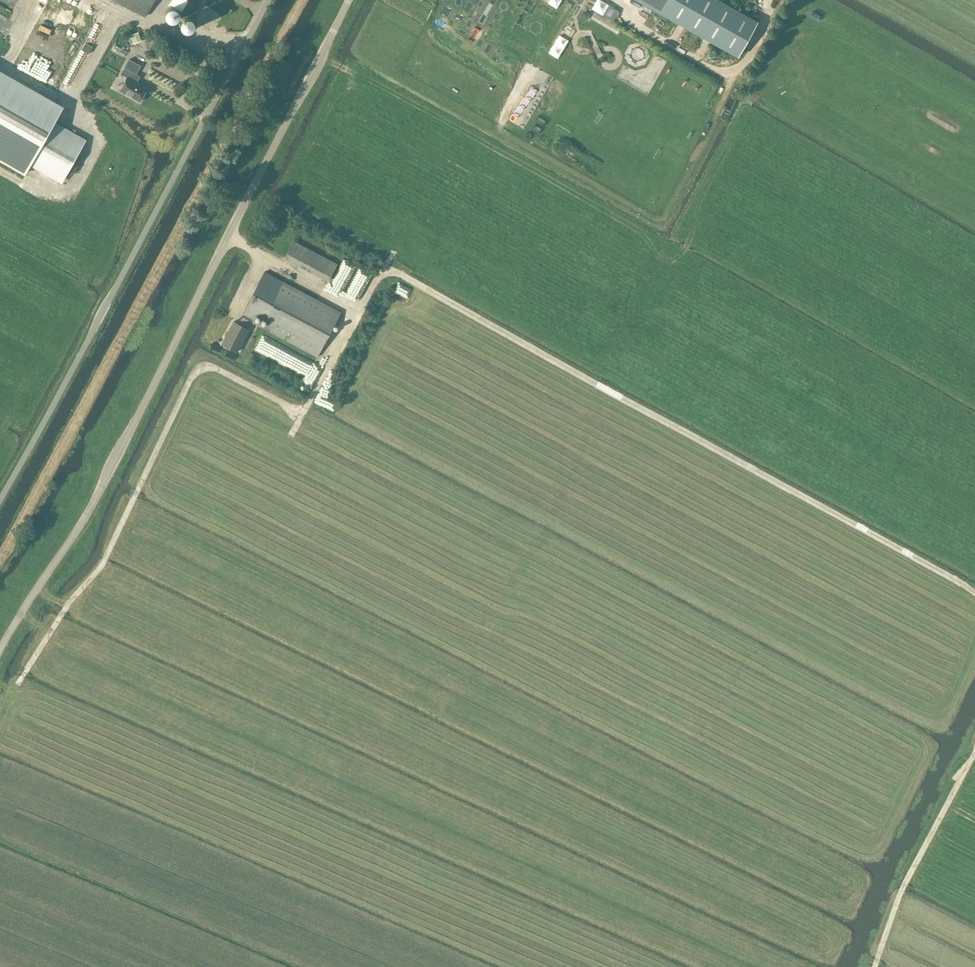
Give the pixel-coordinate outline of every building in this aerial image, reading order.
[(154,0),(116,0),(145,16),(154,0)] [(200,0),(173,0),(170,4),(191,17),(198,7),(196,6),(200,0)] [(549,4),(558,9),(563,0),(551,0),(549,4)] [(592,8),(603,15),(609,4),(601,0),(597,0),(592,8)] [(720,0),(639,0),(738,56),(758,21),(720,0)] [(609,4),(603,15),(613,21),(619,10),(609,4)] [(571,37),(574,32),(568,28),(565,33),(571,37)] [(139,32),(131,35),(134,43),(141,40),(139,32)] [(559,34),(550,55),(561,59),(570,38),(559,34)] [(196,56),(192,62),(197,65),(200,58),(196,56)] [(140,101),(147,88),(133,80),(141,65),(129,59),(121,74),(127,78),(120,91),(140,101)] [(0,74),(0,158),(26,173),(30,165),(60,182),(62,178),(69,176),(72,174),(74,172),(76,169),(78,165),(78,159),(78,151),(84,139),(55,122),(62,109),(0,74)] [(95,95),(95,96),(103,100),(104,99),(106,96),(97,91),(95,95)] [(515,120),(530,123),(533,108),(518,105),(515,120)] [(328,281),(337,265),(294,242),(285,258),(328,281)] [(234,321),(222,344),(237,352),(249,329),(246,328),(249,321),(317,357),(341,312),(265,272),(241,316),(238,324),(234,321)] [(310,369),(314,359),(261,336),(256,348),(284,360),(285,358),(310,369)]
